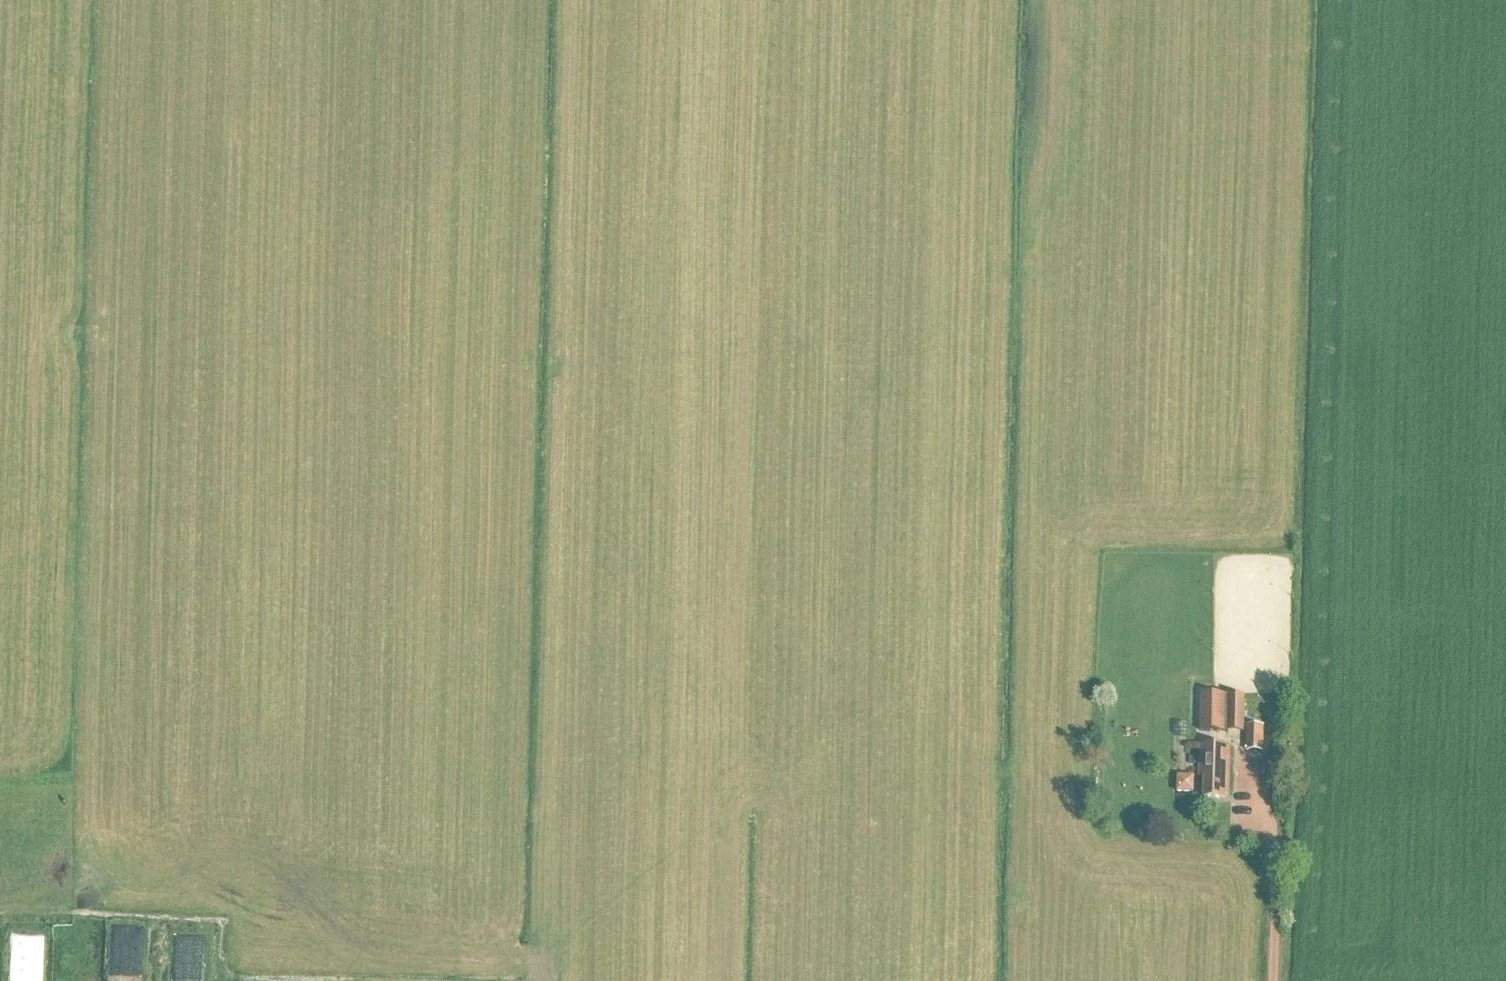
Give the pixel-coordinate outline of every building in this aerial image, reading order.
[(1200,734),(1244,735),(1245,698),(1201,697),(1200,734)] [(1246,753),(1263,754),(1264,727),(1246,727),(1246,753)] [(1206,799),(1223,800),(1223,793),(1229,793),(1231,749),(1201,748),(1200,776),(1207,776),(1206,799)] [(1194,795),(1194,779),(1177,779),(1177,795),(1194,795)]
